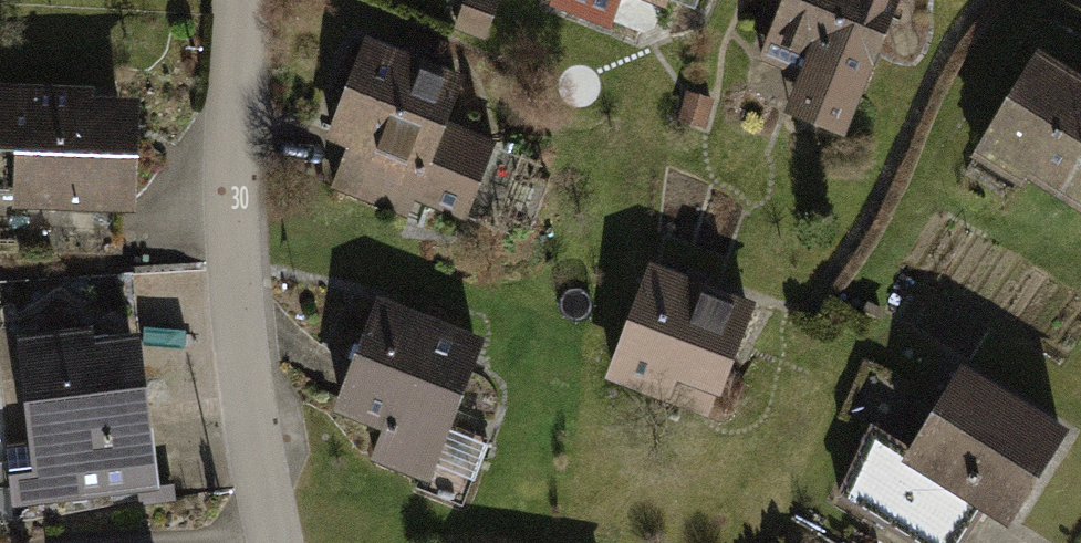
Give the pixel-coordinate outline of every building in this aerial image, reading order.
[(485,39),(498,0),(462,0),(453,28),(485,39)] [(548,7),(608,29),(619,0),(551,0),(548,7)] [(695,9),(699,0),(671,0),(695,9)] [(847,132),(898,0),(779,0),(757,57),(798,73),(784,108),(847,132)] [(497,138),(447,117),(466,70),(366,32),(323,136),(345,144),(331,189),(409,218),(414,197),(466,219),(497,138)] [(1037,41),(969,150),(1021,181),(1026,173),(1080,207),(1080,68),(1037,41)] [(14,143),(12,204),(135,207),(138,92),(95,91),(95,81),(0,78),(0,142),(14,143)] [(678,119),(707,129),(718,97),(689,87),(678,119)] [(711,412),(755,302),(688,276),(649,260),(602,378),(668,404),(671,397),(711,412)] [(370,459),(429,481),(485,332),(375,292),(331,410),(381,428),(370,459)] [(13,319),(31,462),(5,466),(10,505),(161,487),(139,315),(92,321),(90,310),(13,319)] [(900,456),(1008,521),(1068,423),(959,357),(900,456)]
